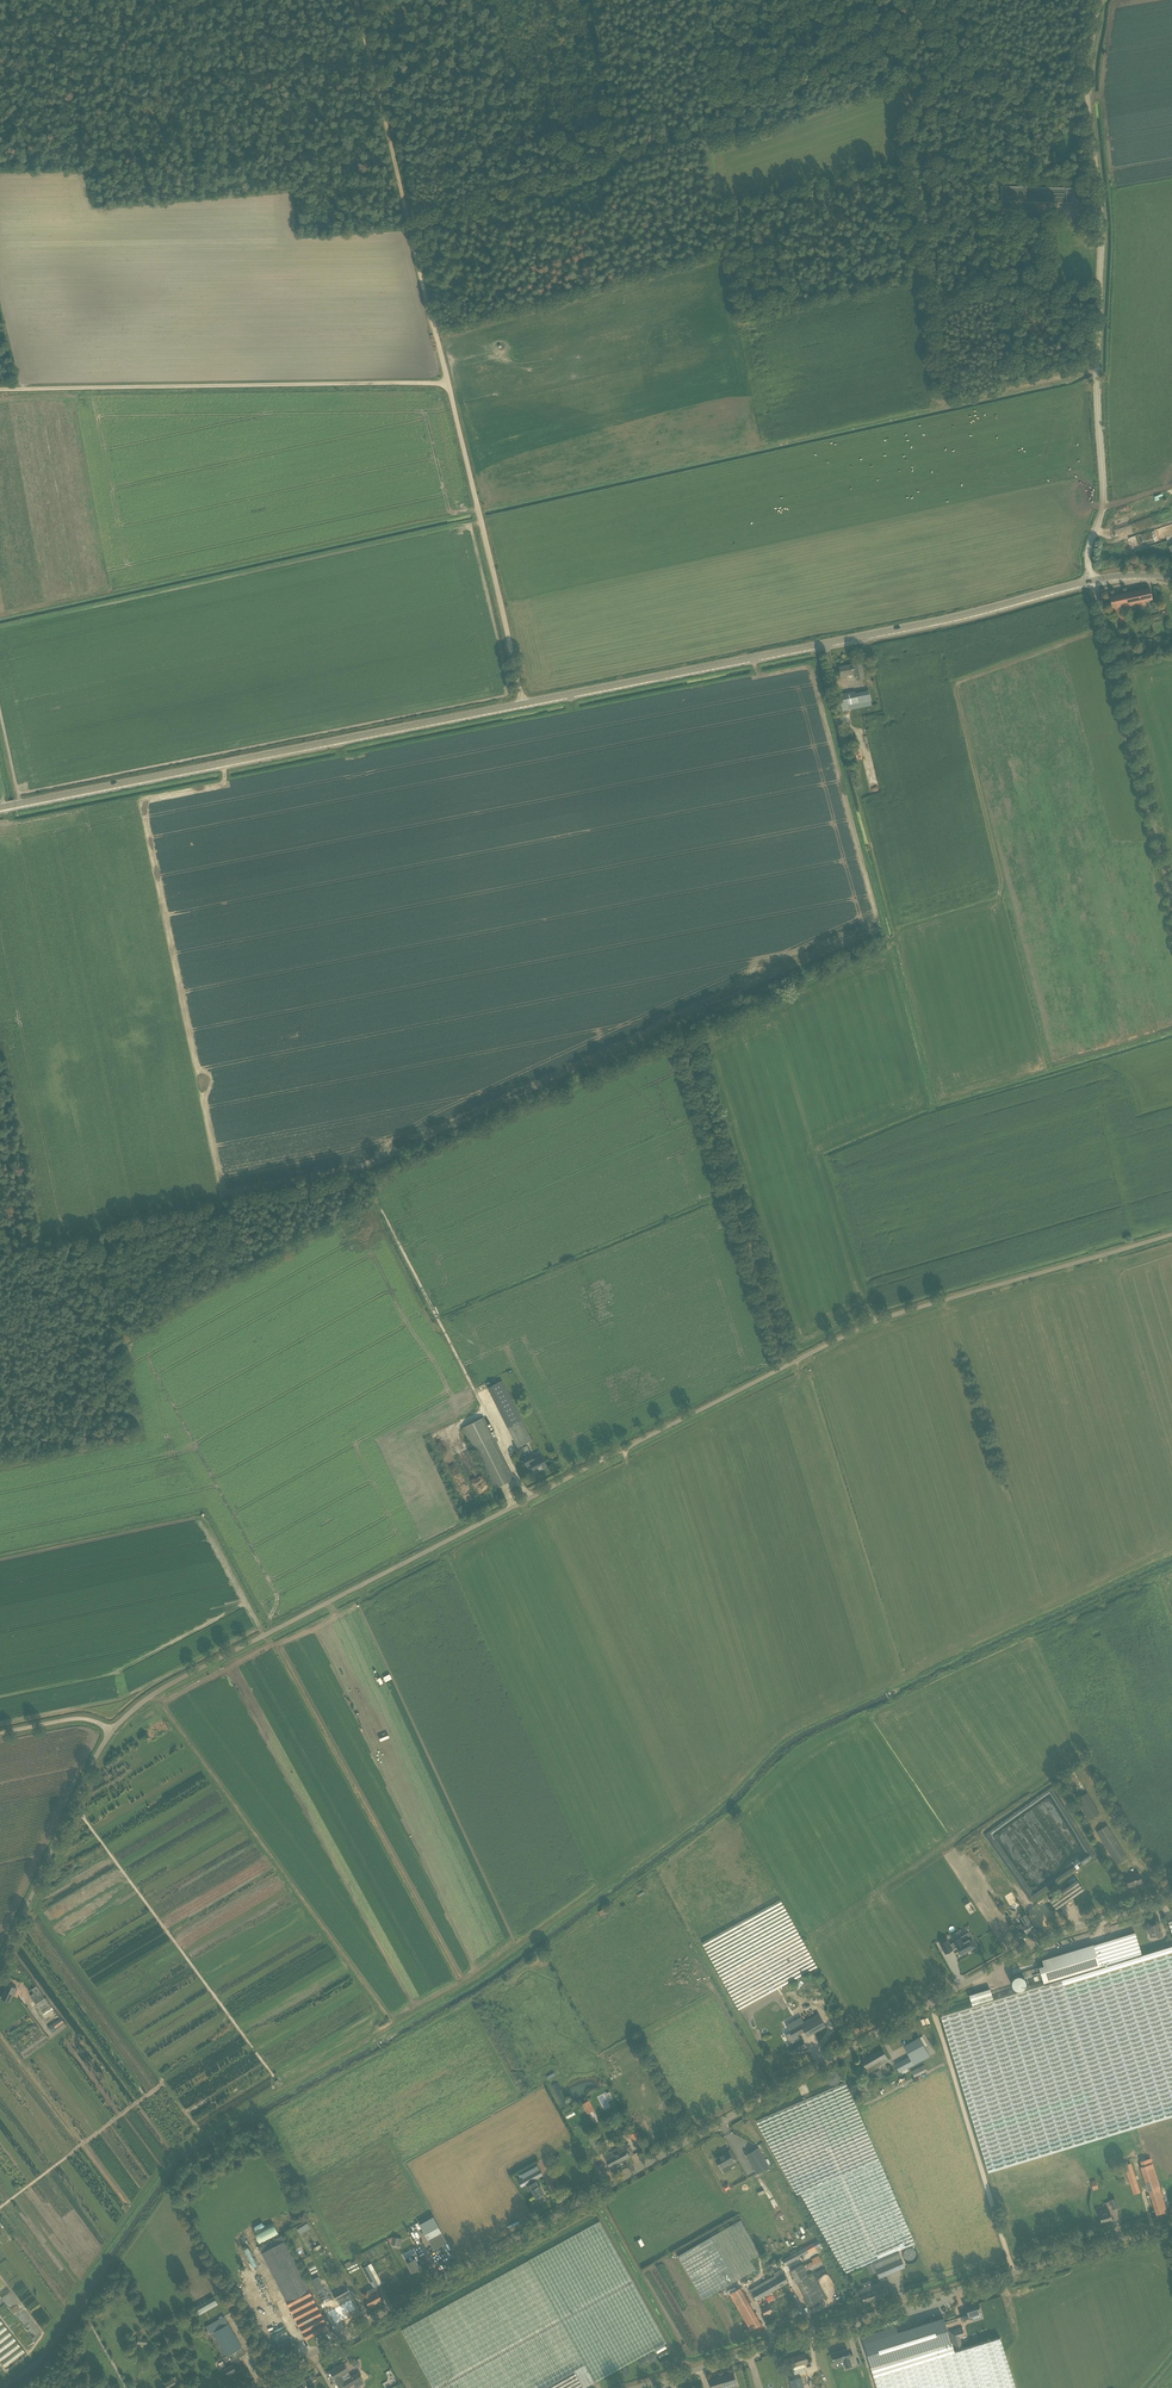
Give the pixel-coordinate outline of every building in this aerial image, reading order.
[(1127,609),(1135,607),(1145,605),(1145,602),(1152,600),(1150,588),(1109,597),(1112,612),(1113,612),(1115,623),(1124,621),(1122,610),(1127,609)] [(1159,613),(1152,616),(1154,621),(1161,618),(1159,613)] [(857,680),(864,678),(861,662),(853,663),(853,664),(839,667),(841,677),(856,674),(857,680)] [(850,710),(859,708),(856,693),(855,691),(838,695),(842,711),(842,712),(850,710)] [(515,1479),(483,1417),(462,1428),(494,1489),(515,1479)] [(532,1440),(523,1420),(508,1428),(517,1447),(532,1440)] [(547,1467),(545,1461),(541,1454),(534,1457),(532,1453),(523,1457),(527,1466),(531,1465),(534,1472),(542,1468),(543,1469),(547,1467)] [(1090,1819),(1100,1813),(1087,1792),(1077,1798),(1090,1819)] [(1127,1857),(1107,1824),(1097,1831),(1117,1864),(1127,1857)] [(1125,1878),(1128,1887),(1142,1883),(1139,1873),(1125,1878)] [(1056,1909),(1084,1890),(1081,1887),(1077,1881),(1050,1900),(1056,1909)] [(1012,1892),(1006,1895),(1010,1903),(1016,1900),(1012,1892)] [(780,1899),(702,1942),(739,2009),(817,1966),(780,1899)] [(608,1914),(604,1908),(598,1912),(602,1918),(608,1914)] [(1025,1930),(1026,1933),(1034,1928),(1026,1914),(1020,1917),(1023,1922),(1017,1926),(1017,1927),(1020,1932),(1025,1930)] [(1158,1923),(1148,1926),(1150,1932),(1149,1932),(1151,1937),(1157,1935),(1158,1937),(1162,1936),(1160,1929),(1159,1929),(1158,1923)] [(1169,1946),(1141,1955),(1135,1933),(1094,1945),(1093,1944),(1042,1960),(1044,1966),(1035,1968),(1040,1983),(1043,1982),(1044,1984),(993,2000),(972,2006),(941,2016),(988,2171),(1107,2135),(1171,2115),(1171,1945),(1169,1946)] [(953,1942),(954,1942),(950,1944),(947,1940),(940,1944),(945,1954),(953,1950),(953,1949),(956,1947),(958,1951),(959,1950),(962,1955),(977,1947),(971,1937),(963,1941),(961,1937),(953,1942)] [(1016,1976),(1014,1988),(1023,1989),(1025,1978),(1016,1976)] [(17,1989),(7,1984),(1,1998),(9,2002),(13,1995),(15,1995),(17,1989)] [(30,1995),(41,2011),(50,2005),(39,1989),(33,1993),(30,1995)] [(969,1995),(972,2006),(993,2000),(990,1989),(969,1995)] [(786,2025),(787,2028),(793,2038),(798,2035),(804,2032),(807,2037),(825,2026),(818,2014),(804,2022),(801,2017),(786,2025)] [(923,2019),(926,2026),(932,2024),(929,2017),(923,2019)] [(61,2018),(53,2024),(55,2028),(63,2022),(61,2018)] [(909,2056),(914,2065),(929,2056),(919,2037),(903,2046),(909,2056)] [(807,2046),(802,2038),(788,2046),(793,2054),(807,2046)] [(888,2060),(882,2049),(861,2061),(868,2073),(878,2068),(884,2064),(883,2062),(888,2060)] [(914,2065),(909,2056),(895,2064),(899,2073),(914,2065)] [(924,2064),(911,2070),(914,2077),(927,2070),(924,2064)] [(837,2077),(838,2076),(837,2074),(837,2073),(836,2071),(835,2070),(834,2069),(833,2068),(831,2068),(830,2068),(828,2068),(827,2069),(825,2070),(824,2070),(823,2072),(823,2073),(822,2074),(822,2076),(822,2077),(823,2079),(824,2080),(825,2081),(826,2082),(827,2083),(828,2083),(831,2083),(833,2083),(835,2082),(836,2081),(836,2080),(837,2078),(837,2077)] [(905,2266),(898,2250),(915,2243),(846,2082),(756,2121),(797,2194),(800,2193),(846,2273),(872,2262),(879,2278),(880,2282),(860,2289),(864,2303),(889,2295),(883,2276),(905,2266)] [(589,2100),(581,2104),(587,2114),(594,2110),(589,2100)] [(572,2109),(565,2113),(568,2118),(575,2113),(572,2109)] [(630,2134),(634,2142),(642,2138),(638,2130),(630,2134)] [(594,2150),(595,2149),(598,2155),(602,2153),(593,2137),(589,2140),(594,2150)] [(630,2156),(634,2154),(628,2143),(604,2156),(610,2168),(630,2156)] [(756,2174),(770,2167),(758,2147),(745,2155),(756,2174)] [(728,2153),(716,2160),(721,2169),(728,2164),(729,2166),(734,2162),(728,2153)] [(518,2168),(534,2159),(531,2154),(515,2163),(518,2168)] [(1149,2192),(1160,2188),(1152,2163),(1140,2167),(1148,2192),(1149,2192)] [(1130,2185),(1133,2195),(1140,2192),(1137,2183),(1132,2164),(1124,2166),(1127,2175),(1130,2185)] [(529,2191),(532,2190),(537,2198),(538,2197),(538,2198),(540,2197),(540,2196),(541,2196),(544,2194),(539,2185),(539,2186),(536,2181),(535,2179),(543,2175),(539,2168),(538,2165),(521,2174),(523,2178),(521,2179),(518,2180),(522,2187),(528,2183),(529,2184),(526,2186),(529,2191)] [(725,2191),(731,2188),(728,2183),(723,2186),(725,2191)] [(1149,2192),(1156,2215),(1167,2211),(1160,2188),(1149,2192)] [(1109,2201),(1112,2210),(1119,2208),(1116,2199),(1109,2201)] [(1098,2211),(1102,2222),(1112,2219),(1108,2208),(1098,2211)] [(420,2224),(428,2239),(430,2244),(433,2250),(441,2246),(447,2243),(442,2232),(434,2216),(420,2224)] [(756,2269),(750,2260),(760,2254),(740,2219),(730,2225),(677,2255),(703,2299),(756,2269)] [(402,2330),(434,2387),(584,2387),(598,2380),(667,2342),(600,2221),(402,2330)] [(262,2222),(253,2226),(255,2230),(264,2226),(262,2222)] [(254,2232),(260,2244),(279,2234),(273,2223),(254,2232)] [(306,2339),(329,2327),(282,2235),(260,2247),(263,2252),(262,2253),(306,2339)] [(784,2263),(785,2265),(822,2245),(818,2239),(782,2259),(784,2263)] [(249,2246),(244,2248),(252,2267),(257,2265),(249,2246)] [(918,2257),(918,2256),(918,2254),(917,2252),(916,2251),(915,2250),(914,2249),(913,2248),(911,2248),(910,2247),(908,2248),(907,2248),(905,2249),(904,2250),(903,2251),(902,2252),(902,2254),(902,2256),(902,2257),(902,2259),(903,2260),(904,2261),(905,2262),(907,2263),(908,2264),(910,2264),(912,2264),(913,2263),(915,2262),(916,2261),(917,2260),(917,2259),(918,2257)] [(418,2264),(422,2262),(417,2252),(405,2259),(408,2263),(413,2272),(420,2268),(418,2264)] [(810,2276),(808,2272),(823,2263),(818,2255),(812,2259),(812,2260),(811,2261),(808,2263),(808,2264),(804,2266),(803,2264),(790,2270),(809,2306),(825,2297),(813,2274),(810,2276)] [(356,2260),(351,2263),(350,2261),(345,2263),(350,2272),(360,2267),(356,2260)] [(312,2273),(318,2270),(315,2264),(309,2267),(312,2273)] [(373,2288),(381,2283),(375,2271),(373,2272),(369,2264),(363,2267),(373,2288)] [(239,2284),(246,2280),(241,2267),(233,2270),(239,2284)] [(781,2269),(774,2273),(775,2275),(750,2289),(756,2300),(788,2282),(781,2269)] [(347,2286),(333,2293),(337,2300),(351,2293),(347,2286)] [(730,2293),(750,2330),(761,2324),(740,2287),(730,2293)] [(362,2293),(369,2306),(382,2300),(377,2290),(372,2293),(373,2295),(371,2296),(368,2290),(362,2293)] [(213,2297),(206,2300),(195,2307),(198,2313),(210,2306),(216,2303),(213,2297)] [(0,2298),(0,2310),(29,2346),(34,2342),(0,2298)] [(327,2312),(330,2317),(331,2317),(335,2324),(348,2318),(346,2314),(349,2312),(350,2313),(356,2309),(351,2299),(345,2303),(327,2312)] [(981,2312),(978,2303),(970,2305),(970,2304),(966,2306),(967,2310),(961,2311),(963,2320),(976,2316),(975,2314),(981,2312)] [(768,2305),(761,2309),(764,2316),(772,2312),(768,2305)] [(224,2368),(228,2375),(235,2370),(230,2362),(245,2354),(241,2347),(228,2323),(224,2316),(206,2326),(210,2334),(211,2333),(223,2357),(223,2358),(228,2366),(224,2368)] [(871,2367),(952,2342),(944,2317),(898,2331),(896,2324),(862,2335),(871,2367)] [(25,2352),(0,2320),(0,2361),(5,2367),(25,2352)] [(168,2332),(171,2327),(165,2323),(162,2328),(168,2332)] [(283,2325),(271,2332),(277,2344),(278,2343),(278,2347),(279,2350),(294,2342),(291,2336),(290,2337),(283,2325)] [(949,2331),(952,2342),(955,2350),(963,2348),(960,2336),(964,2335),(962,2327),(949,2331)] [(871,2367),(878,2387),(1015,2387),(1000,2338),(954,2352),(952,2342),(871,2367)] [(850,2358),(847,2348),(831,2353),(834,2363),(843,2360),(845,2368),(852,2366),(850,2358)] [(808,2362),(806,2353),(790,2358),(795,2373),(806,2370),(804,2364),(808,2362)] [(1150,2387),(1171,2387),(1171,2361),(1150,2387)] [(342,2376),(349,2371),(344,2363),(330,2371),(335,2379),(340,2387),(346,2387),(348,2387),(347,2387),(362,2378),(359,2372),(344,2380),(342,2376)] [(734,2373),(710,2380),(712,2387),(730,2387),(729,2385),(736,2382),(734,2373)] [(164,2387),(167,2387),(179,2382),(175,2376),(162,2384),(164,2387)] [(790,2380),(792,2387),(805,2387),(801,2376),(790,2380)]
